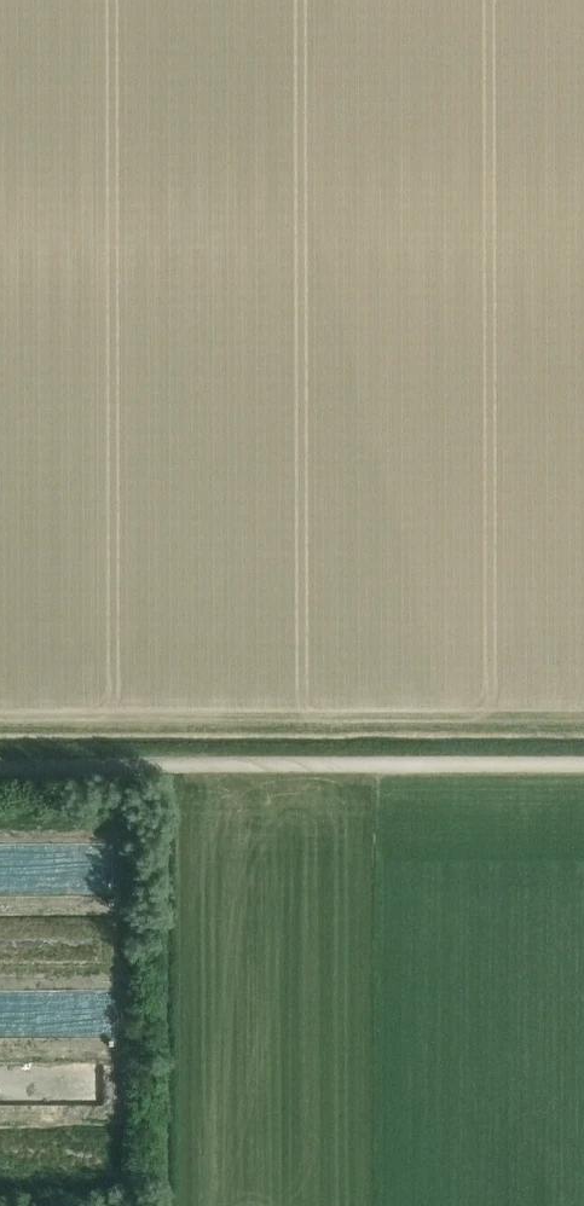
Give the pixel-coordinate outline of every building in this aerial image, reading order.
[(118,953),(118,913),(4,914),(4,876),(12,876),(12,857),(0,857),(0,955),(118,953)] [(92,1099),(92,1068),(0,1068),(0,1099),(92,1099)]
